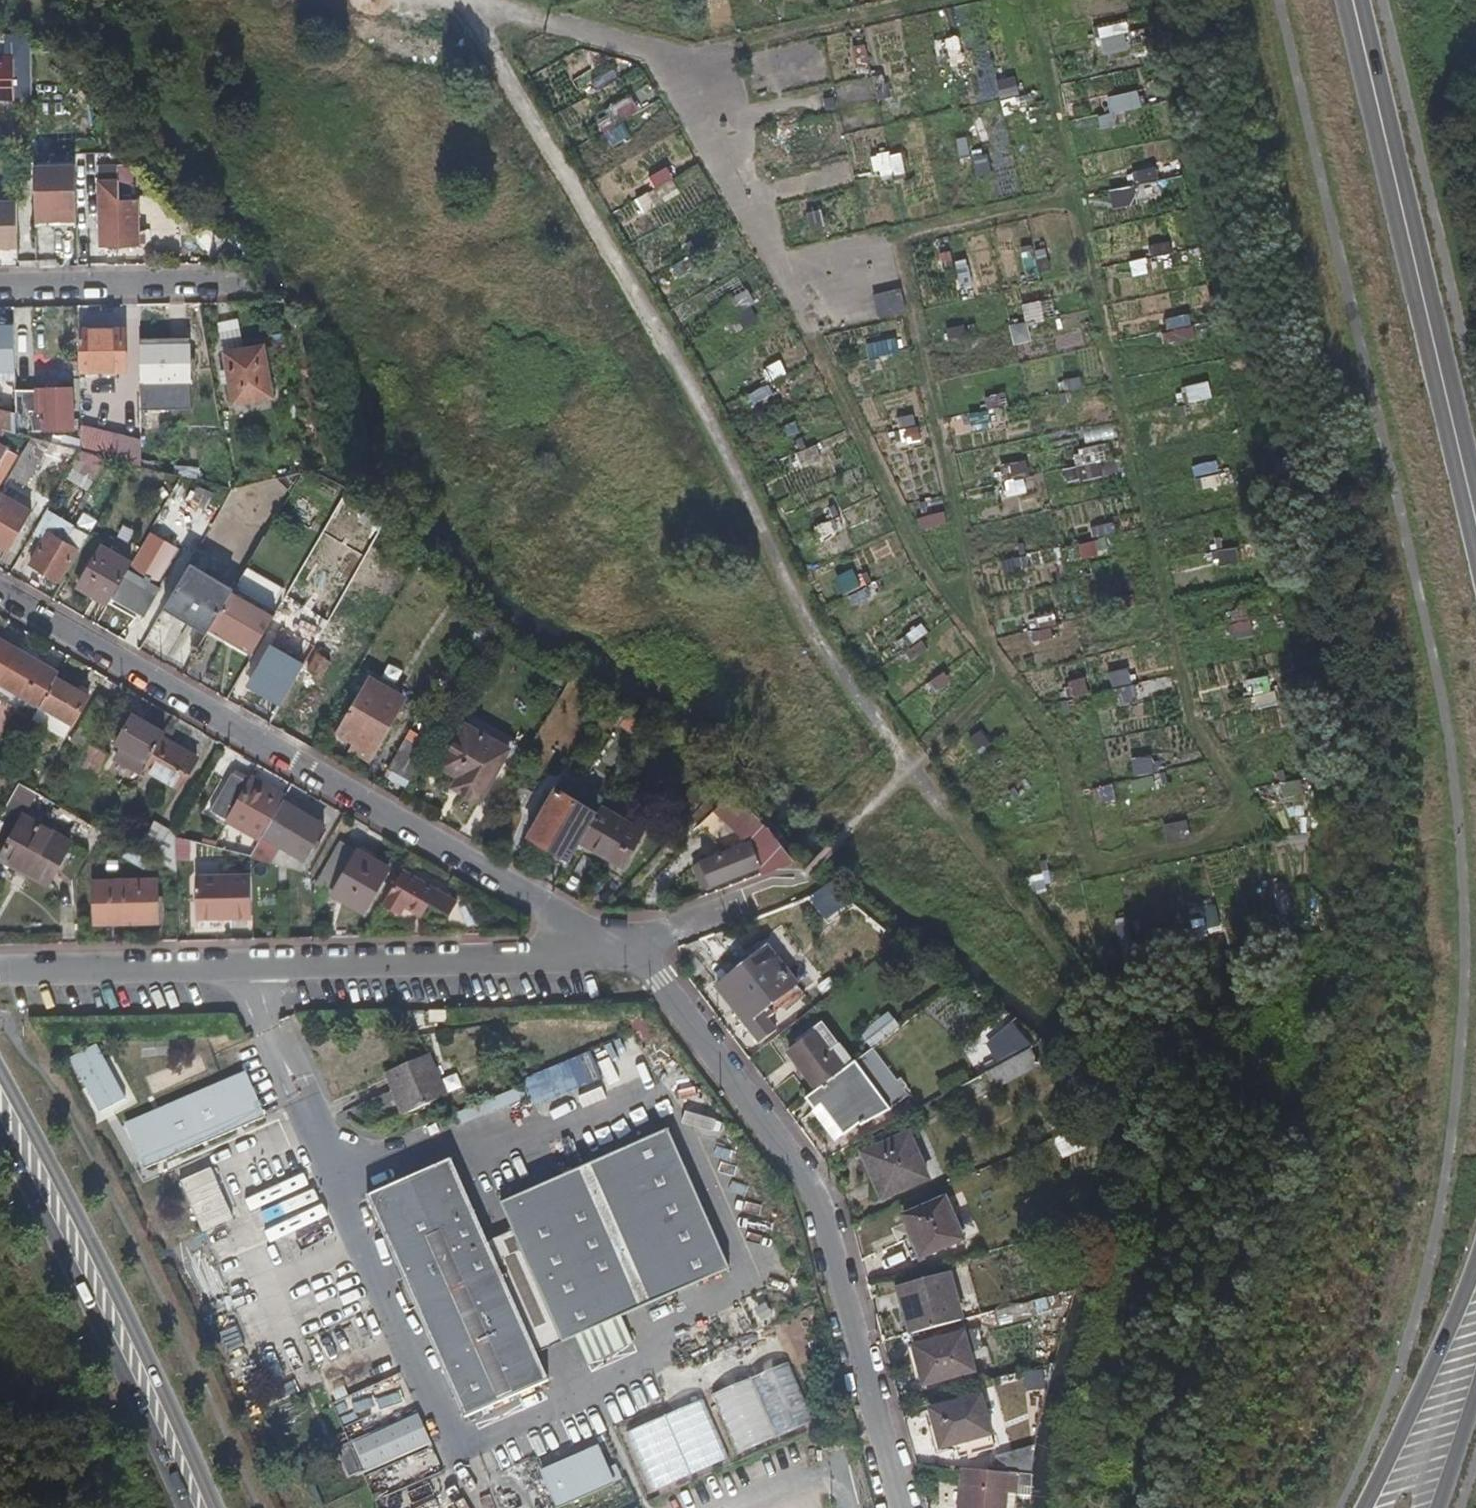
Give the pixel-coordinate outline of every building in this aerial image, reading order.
[(1128,21),(1095,29),(1101,55),(1134,46),(1128,21)] [(820,42),(777,44),(778,82),(821,80),(820,42)] [(0,56),(0,99),(15,99),(15,56),(0,56)] [(596,90),(617,81),(611,68),(591,77),(596,90)] [(1110,114),(1142,106),(1139,93),(1107,101),(1110,114)] [(882,126),(846,132),(863,227),(903,220),(895,176),(905,175),(901,153),(887,156),(882,126)] [(970,156),(974,176),(988,172),(984,153),(970,156)] [(99,179),(98,179),(100,242),(103,245),(138,244),(138,199),(132,200),(119,200),(118,180),(118,165),(118,163),(99,163),(99,179)] [(71,225),(69,165),(27,166),(28,226),(71,225)] [(652,204),(677,196),(670,168),(644,175),(652,204)] [(124,180),(118,180),(119,200),(132,200),(131,180),(124,180)] [(0,200),(0,246),(18,246),(17,200),(0,200)] [(959,291),(972,289),(966,259),(953,262),(959,291)] [(1148,259),(1129,261),(1130,275),(1149,274),(1148,259)] [(872,295),(879,319),(905,312),(898,288),(872,295)] [(745,292),(724,302),(737,329),(758,319),(745,292)] [(0,319),(0,369),(15,369),(14,319),(0,319)] [(219,343),(239,340),(237,319),(216,322),(219,343)] [(1011,345),(1031,341),(1027,322),(1008,326),(1011,345)] [(80,328),(80,346),(81,367),(81,371),(126,370),(126,328),(80,328)] [(189,338),(140,339),(140,381),(190,381),(189,338)] [(264,345),(225,351),(234,403),(273,396),(264,345)] [(763,367),(767,382),(785,376),(780,361),(763,367)] [(1186,404),(1210,399),(1206,382),(1182,388),(1186,404)] [(16,396),(16,412),(17,432),(30,436),(30,430),(75,429),(74,387),(36,387),(36,410),(27,410),(28,394),(16,396)] [(984,396),(988,409),(1008,404),(1005,391),(984,396)] [(0,408),(0,428),(6,429),(17,432),(16,412),(0,408)] [(913,414),(896,417),(901,443),(918,440),(913,414)] [(82,449),(32,436),(10,473),(27,483),(43,451),(75,462),(82,449)] [(14,462),(3,455),(9,447),(0,441),(0,486),(14,462)] [(106,455),(82,449),(75,462),(67,475),(87,487),(106,455)] [(1026,460),(998,465),(1001,481),(1029,476),(1026,460)] [(304,473),(276,479),(291,494),(304,473)] [(214,494),(198,487),(192,502),(206,511),(214,494)] [(230,493),(223,489),(217,498),(225,503),(230,493)] [(0,491),(0,545),(9,551),(32,510),(0,491)] [(276,520),(236,497),(209,544),(226,555),(221,563),(242,576),(276,520)] [(308,526),(317,510),(296,498),(287,513),(308,526)] [(819,505),(803,515),(811,529),(828,519),(819,505)] [(945,512),(915,517),(918,531),(947,526),(945,512)] [(67,543),(49,532),(32,563),(61,580),(79,550),(81,551),(90,536),(76,527),(67,543)] [(133,562),(103,544),(78,586),(109,605),(113,598),(126,576),(133,562)] [(235,590),(190,564),(166,605),(210,631),(211,628),(235,590)] [(839,595),(860,588),(854,570),(833,577),(839,595)] [(158,595),(126,576),(113,598),(146,617),(158,595)] [(236,588),(235,590),(211,628),(254,653),(278,612),(236,588)] [(279,633),(273,644),(306,663),(312,652),(279,633)] [(915,662),(928,649),(918,639),(905,653),(915,662)] [(306,663),(273,644),(250,683),(284,702),(306,663)] [(20,646),(0,681),(0,682),(41,707),(59,676),(62,671),(20,646)] [(331,662),(318,654),(308,670),(321,678),(331,662)] [(1126,668),(1107,674),(1112,688),(1130,683),(1126,668)] [(92,693),(59,676),(41,707),(74,725),(92,693)] [(407,698),(369,676),(336,733),(354,742),(375,754),(407,698)] [(1266,676),(1248,681),(1251,695),(1270,690),(1266,676)] [(1084,678),(1065,682),(1068,698),(1087,693),(1084,678)] [(1252,708),(1275,706),(1274,694),(1251,696),(1252,708)] [(113,703),(99,695),(72,741),(87,749),(91,742),(113,703)] [(41,707),(34,719),(65,738),(74,725),(41,707)] [(627,708),(622,716),(642,733),(648,722),(627,708)] [(167,731),(134,712),(116,743),(149,762),(164,737),(167,731)] [(622,716),(617,724),(639,738),(642,733),(622,716)] [(510,749),(466,723),(442,768),(451,773),(458,777),(453,787),(480,802),(510,749)] [(164,737),(149,762),(145,769),(180,789),(200,757),(164,737)] [(428,752),(406,738),(389,768),(412,781),(428,752)] [(91,742),(87,749),(73,774),(94,785),(111,755),(109,754),(110,753),(91,742)] [(354,742),(350,750),(371,762),(375,754),(354,742)] [(109,754),(111,755),(142,773),(145,769),(149,762),(116,743),(110,753),(109,754)] [(251,780),(233,770),(212,809),(264,837),(264,836),(285,800),(288,794),(254,775),(251,780)] [(458,777),(451,773),(445,783),(453,787),(458,777)] [(598,811),(556,787),(528,835),(571,860),(582,841),(598,811)] [(29,808),(32,791),(13,788),(10,804),(29,808)] [(706,798),(693,788),(680,803),(687,809),(692,814),(706,798)] [(724,799),(750,824),(769,844),(786,864),(798,860),(783,836),(763,812),(750,802),(744,809),(728,795),(724,799)] [(713,811),(748,842),(693,864),(703,888),(759,867),(762,874),(786,864),(769,844),(750,824),(724,799),(713,811)] [(326,824),(285,800),(264,836),(305,860),(326,824)] [(601,808),(598,811),(582,841),(623,867),(645,830),(601,808)] [(692,814),(687,809),(671,828),(676,832),(692,814)] [(24,813),(0,858),(50,886),(74,842),(24,813)] [(178,834),(156,822),(139,849),(178,871),(178,836),(178,834)] [(1166,844),(1187,842),(1186,822),(1164,823),(1166,844)] [(358,849),(341,839),(314,884),(332,894),(358,849)] [(359,848),(358,849),(332,894),(364,912),(390,867),(359,848)] [(457,901),(403,869),(383,904),(401,914),(406,905),(423,915),(430,902),(450,913),(457,901)] [(1026,877),(1031,893),(1046,888),(1042,873),(1026,877)] [(252,874),(197,875),(197,917),(253,917),(252,874)] [(158,879),(96,881),(97,923),(159,922),(158,879)] [(798,985),(767,947),(716,988),(760,1043),(777,1030),(768,1019),(773,1015),(769,1009),(798,985)] [(891,1016),(888,1013),(884,1016),(860,1034),(870,1048),(899,1026),(891,1016)] [(786,1053),(815,1092),(844,1069),(831,1052),(839,1045),(836,1040),(839,1038),(831,1027),(829,1029),(823,1022),(814,1028),(816,1031),(786,1053)] [(1014,1023),(1013,1024),(989,1046),(1000,1065),(1028,1050),(1014,1023)] [(631,1039),(521,1074),(529,1101),(605,1076),(610,1090),(643,1079),(631,1039)] [(839,1045),(831,1052),(844,1069),(852,1062),(839,1045)] [(1030,1048),(1028,1050),(1000,1065),(985,1073),(993,1087),(1038,1062),(1030,1048)] [(430,1054),(384,1074),(402,1115),(447,1096),(430,1054)] [(844,1069),(815,1092),(806,1098),(815,1110),(822,1105),(845,1135),(860,1123),(862,1126),(891,1110),(854,1061),(852,1062),(844,1069)] [(97,1102),(112,1097),(102,1070),(87,1076),(97,1102)] [(264,1115),(246,1072),(127,1124),(145,1166),(264,1115)] [(580,1104),(603,1099),(600,1088),(578,1093),(580,1104)] [(524,1091),(482,1109),(493,1133),(534,1115),(524,1091)] [(1085,1126),(1080,1116),(1053,1127),(1058,1138),(1085,1126)] [(501,1203),(514,1231),(563,1342),(576,1337),(588,1364),(634,1344),(622,1316),(730,1268),(669,1130),(501,1203)] [(908,1133),(863,1154),(882,1198),(928,1179),(908,1133)] [(712,1156),(708,1168),(744,1180),(749,1168),(712,1156)] [(452,1159),(368,1196),(465,1418),(549,1381),(538,1354),(488,1242),(452,1159)] [(209,1166),(178,1180),(201,1233),(232,1220),(209,1166)] [(261,1241),(321,1222),(307,1175),(246,1194),(261,1241)] [(946,1197),(903,1215),(922,1258),(964,1240),(946,1197)] [(514,1231),(488,1242),(538,1354),(556,1345),(563,1342),(514,1231)] [(950,1274),(897,1289),(910,1333),(963,1319),(950,1274)] [(1034,1302),(994,1313),(998,1327),(1038,1316),(1034,1302)] [(233,1317),(213,1326),(230,1364),(250,1355),(233,1317)] [(965,1333),(913,1346),(924,1386),(976,1372),(965,1333)] [(789,1364),(713,1396),(738,1455),(814,1423),(789,1364)] [(1043,1377),(1025,1376),(1023,1419),(1029,1420),(1030,1394),(1042,1395),(1043,1377)] [(941,1451),(946,1450),(957,1447),(959,1458),(997,1449),(981,1395),(932,1409),(930,1411),(941,1451)] [(729,1459),(704,1399),(627,1432),(652,1491),(729,1459)] [(417,1414),(351,1442),(364,1471),(430,1442),(417,1414)] [(1035,1447),(1024,1450),(1021,1475),(1031,1476),(1035,1447)] [(598,1449),(546,1471),(561,1506),(613,1483),(598,1449)] [(1024,1450),(998,1458),(996,1473),(1019,1475),(1021,1475),(1024,1450)] [(963,1469),(959,1507),(1006,1507),(1008,1494),(1017,1495),(1019,1475),(996,1473),(963,1469)] [(380,1470),(366,1475),(376,1500),(390,1495),(380,1470)]
